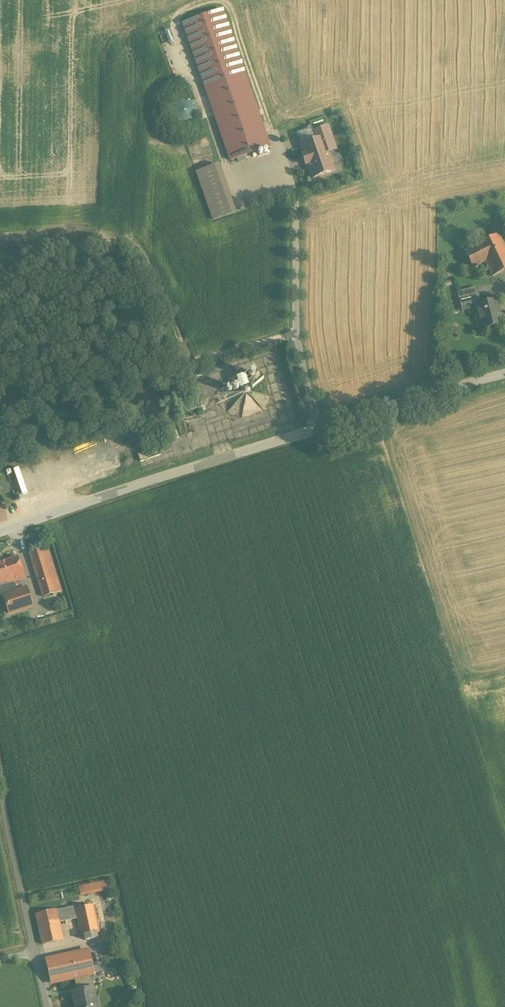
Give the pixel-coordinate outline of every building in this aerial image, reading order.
[(241,68),(221,11),(182,24),(197,68),(230,161),(269,148),(241,68)] [(193,117),(194,112),(193,108),(190,104),(186,101),(183,101),(181,101),(177,102),(173,104),(170,108),(169,113),(170,117),(173,121),(177,124),(182,125),(186,124),(189,122),(190,121),(193,117)] [(327,127),(312,133),(315,141),(321,139),(324,147),(333,144),(327,127)] [(315,141),(301,146),(304,156),(302,156),(305,166),(307,165),(312,179),(333,172),(324,147),(321,139),(315,141)] [(213,220),(235,213),(219,166),(197,173),(213,220)] [(264,196),(265,201),(284,195),(282,190),(264,196)] [(263,197),(248,200),(249,205),(264,202),(263,197)] [(464,252),(472,269),(485,263),(492,277),(504,271),(504,251),(498,236),(464,252)] [(475,289),(456,293),(460,306),(478,302),(475,289)] [(495,301),(475,306),(481,330),(501,325),(495,301)] [(237,384),(230,386),(232,394),(255,388),(251,375),(236,379),(237,384)] [(377,427),(364,431),(367,441),(380,437),(377,427)] [(55,588),(42,550),(29,554),(42,592),(55,588)] [(0,563),(0,584),(6,582),(7,585),(10,584),(12,591),(21,588),(19,581),(23,580),(16,558),(0,563)] [(21,588),(12,591),(10,584),(7,585),(4,586),(7,594),(4,595),(9,611),(32,604),(27,588),(22,590),(21,588)] [(110,875),(83,880),(84,890),(112,885),(110,875)] [(93,905),(75,909),(77,919),(81,936),(84,936),(85,941),(96,938),(95,934),(99,933),(93,905)] [(75,908),(56,912),(58,923),(77,919),(75,909),(75,908)] [(55,911),(36,915),(43,945),(62,941),(58,923),(56,912),(55,911)] [(87,953),(69,957),(69,955),(46,960),(51,984),(73,979),(73,978),(88,975),(92,974),(87,953)] [(73,978),(73,979),(76,992),(71,993),(74,1006),(96,1006),(92,988),(91,988),(88,975),(73,978)]
